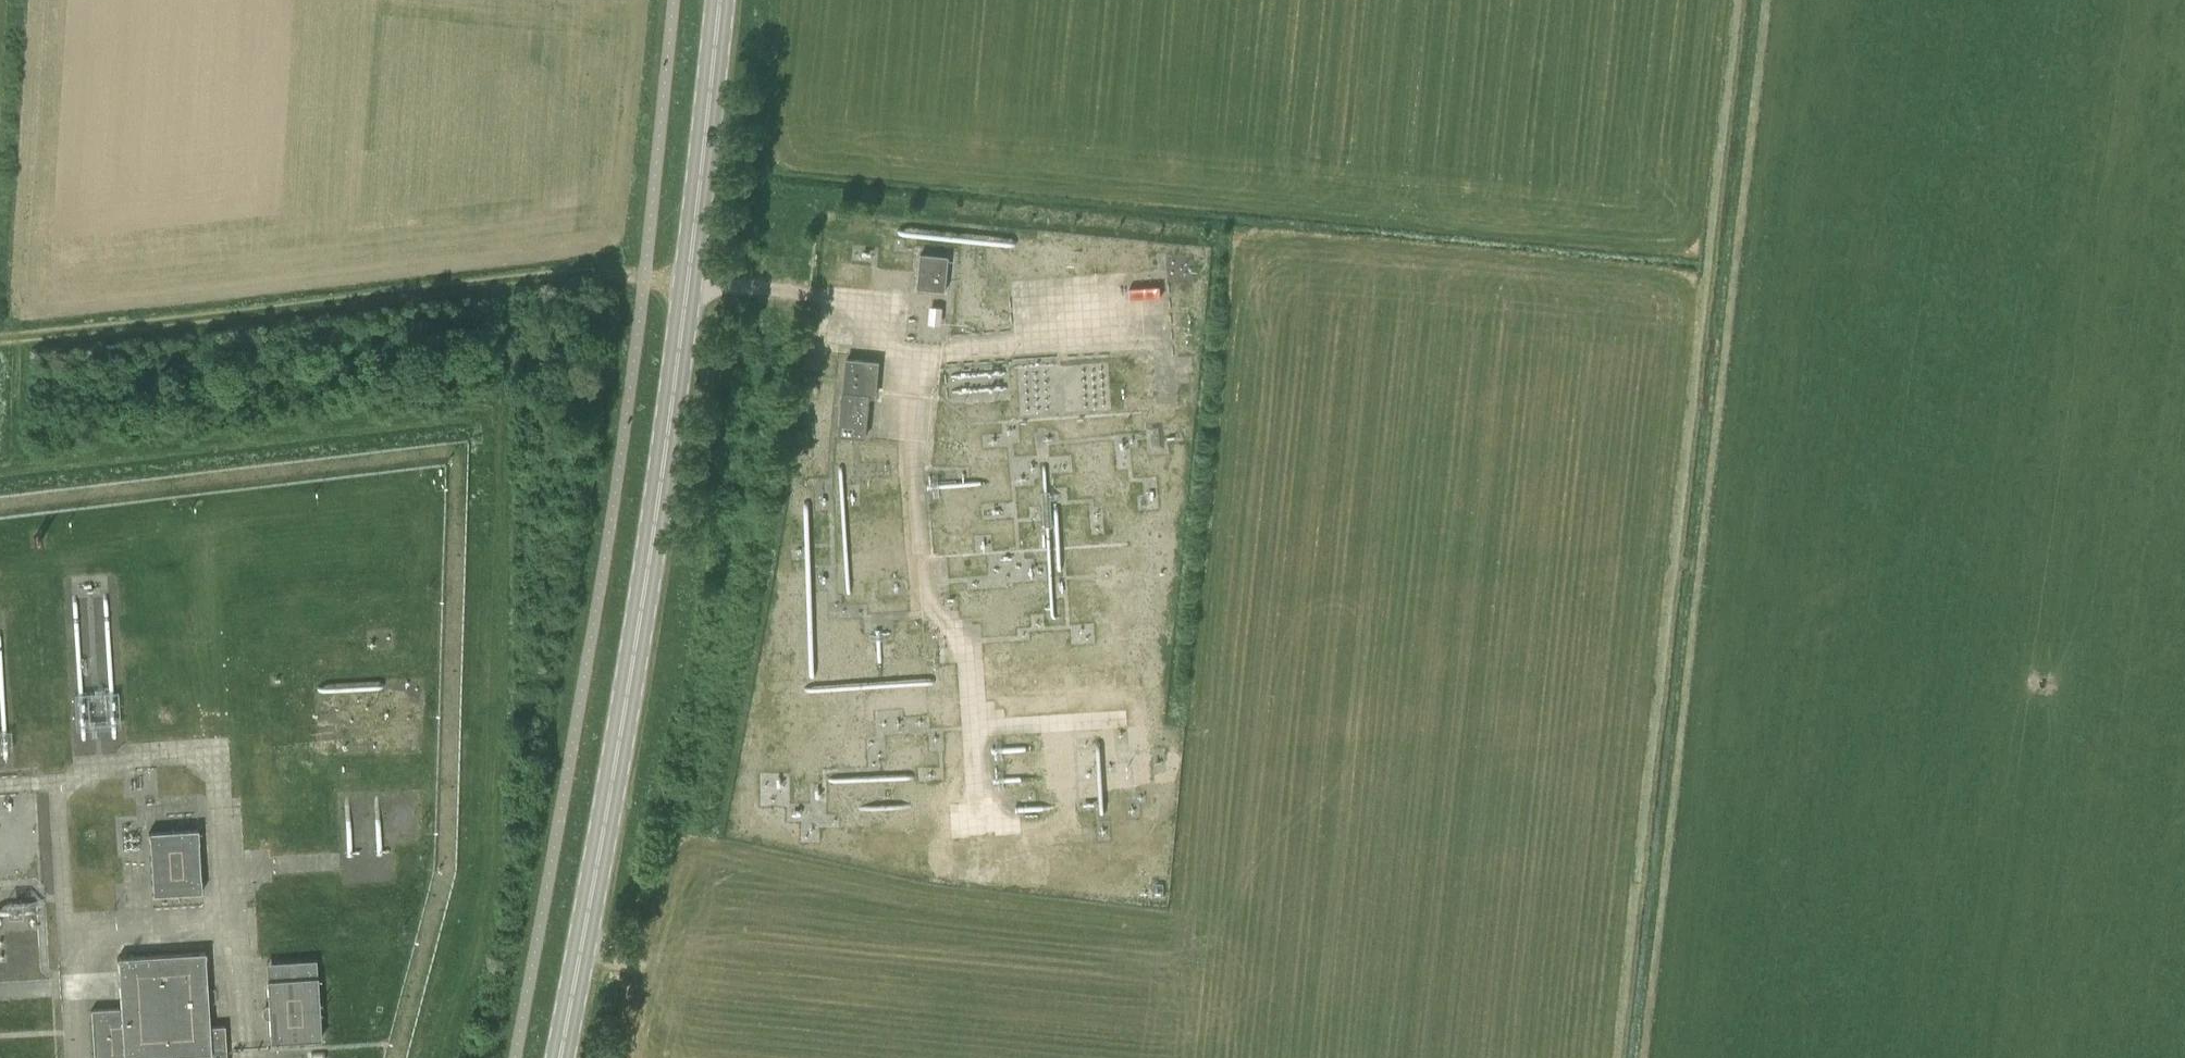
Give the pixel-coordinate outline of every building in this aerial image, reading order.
[(944,290),(947,255),(919,253),(916,287),(944,290)] [(844,357),(837,434),(865,437),(869,395),(875,396),(878,360),(844,357)] [(105,595),(84,596),(85,619),(106,618),(105,595)] [(98,725),(100,746),(121,744),(116,686),(74,690),(77,727),(98,725)] [(1102,776),(1101,755),(1079,756),(1080,776),(1102,776)] [(885,808),(893,775),(853,765),(848,784),(857,787),(854,799),(885,808)] [(197,829),(148,832),(152,894),(201,891),(197,829)] [(224,1025),(208,1026),(204,952),(117,957),(120,1007),(91,1009),(94,1057),(226,1057),(224,1025)] [(270,1042),(320,1038),(316,976),(266,979),(267,1004),(265,1004),(262,1008),(262,1014),(266,1018),(268,1017),(270,1042)]
